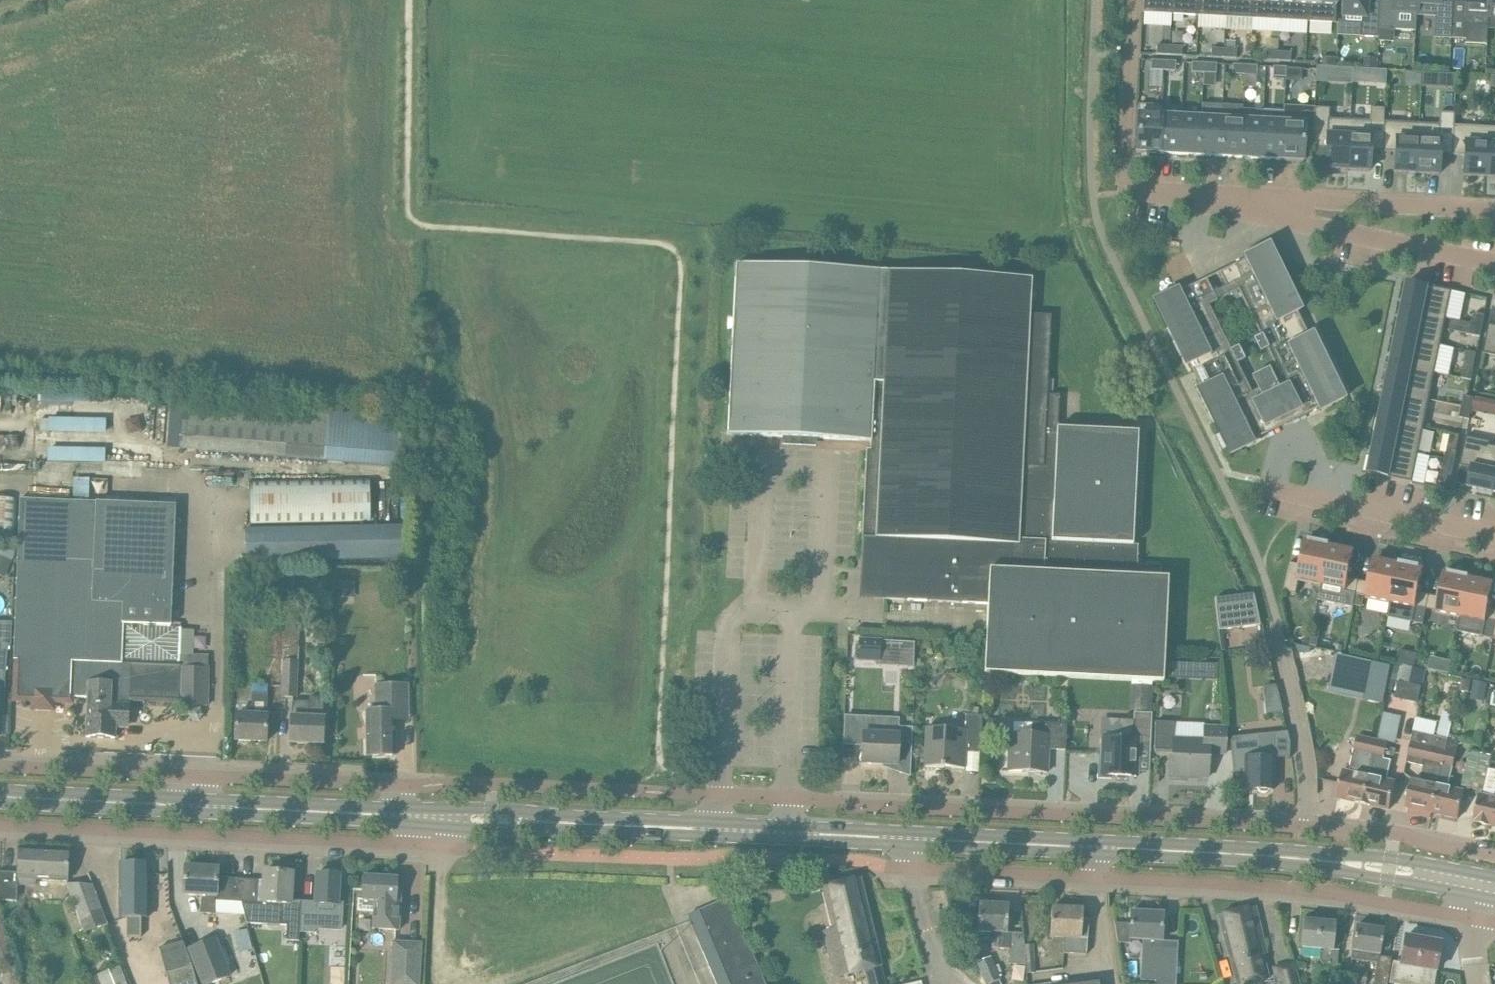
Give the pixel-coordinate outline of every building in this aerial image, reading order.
[(1171,14),(1172,0),(1144,0),(1143,12),(1171,14)] [(1171,14),(1199,15),(1199,0),(1172,0),(1171,14)] [(1199,15),(1225,16),(1226,0),(1199,0),(1199,15)] [(1252,18),(1253,0),(1226,0),(1225,16),(1252,18)] [(1280,19),(1281,0),(1253,0),(1252,18),(1280,19)] [(1309,21),(1310,0),(1281,0),(1280,19),(1309,21)] [(1335,22),(1336,0),(1310,0),(1309,21),(1335,22)] [(1378,37),(1380,0),(1344,0),(1343,17),(1361,18),(1360,36),(1378,37)] [(1416,0),(1381,0),(1379,29),(1415,31),(1416,0)] [(1415,31),(1416,15),(1436,16),(1434,37),(1450,38),(1452,0),(1416,0),(1415,31)] [(1489,0),(1466,0),(1466,3),(1453,2),(1453,0),(1452,0),(1450,38),(1465,39),(1466,26),(1487,27),(1489,0)] [(1157,45),(1157,54),(1169,55),(1170,46),(1157,45)] [(1183,46),(1170,46),(1169,55),(1182,55),(1183,46)] [(1211,48),(1211,57),(1224,58),(1224,49),(1211,48)] [(1224,49),(1224,58),(1236,58),(1237,49),(1224,49)] [(1266,51),(1265,60),(1278,61),(1278,51),(1266,51)] [(1291,61),(1291,52),(1278,51),(1278,61),(1291,61)] [(1334,57),(1322,56),(1321,66),(1332,66),(1334,66),(1334,57)] [(1362,68),(1375,69),(1376,59),(1363,59),(1362,68)] [(1163,61),(1151,60),(1151,69),(1163,70),(1163,61)] [(1163,61),(1163,70),(1164,70),(1175,70),(1175,61),(1163,61)] [(1204,62),(1192,62),(1191,72),(1203,72),(1204,62)] [(1203,72),(1215,73),(1216,63),(1204,62),(1203,72)] [(1245,64),(1233,64),(1232,74),(1244,74),(1245,64)] [(1244,74),(1256,75),(1256,65),(1245,64),(1244,74)] [(1317,65),(1316,81),(1331,82),(1332,66),(1321,66),(1317,65)] [(1273,66),(1272,75),(1285,76),(1286,67),(1273,66)] [(1285,76),(1285,81),(1301,82),(1301,68),(1286,67),(1285,76)] [(1374,69),(1374,80),(1386,81),(1387,69),(1375,69),(1374,69)] [(1446,74),(1445,88),(1455,89),(1456,74),(1446,74)] [(1139,104),(1136,152),(1159,153),(1161,105),(1139,104)] [(1179,154),(1181,116),(1161,115),(1162,106),(1161,105),(1159,153),(1159,154),(1160,154),(1160,153),(1179,154)] [(1220,156),(1222,118),(1222,106),(1202,105),(1201,117),(1199,155),(1220,156)] [(1222,118),(1220,156),(1240,157),(1242,119),(1242,111),(1243,107),(1222,106),(1222,118)] [(1283,122),(1281,160),(1303,161),(1305,137),(1313,138),(1313,129),(1315,107),(1284,106),(1283,122)] [(1313,138),(1313,148),(1326,148),(1325,168),(1347,169),(1350,120),(1328,118),(1328,108),(1315,107),(1314,129),(1313,138)] [(1350,120),(1347,169),(1369,171),(1370,151),(1383,152),(1384,121),(1385,108),(1370,108),(1369,121),(1350,120)] [(1242,119),(1240,157),(1261,159),(1261,158),(1260,158),(1262,120),(1263,112),(1242,111),(1242,119)] [(1419,123),(1416,173),(1439,174),(1440,154),(1452,155),(1453,125),(1454,114),(1439,113),(1439,124),(1419,123)] [(1179,154),(1199,155),(1201,117),(1181,116),(1179,154)] [(1261,158),(1281,160),(1283,122),(1262,120),(1260,158),(1261,158)] [(1384,121),(1383,152),(1395,152),(1394,172),(1416,173),(1419,123),(1384,121)] [(1463,176),(1485,177),(1488,127),(1453,125),(1452,155),(1464,156),(1463,176)] [(1485,177),(1494,177),(1494,127),(1488,127),(1485,177)] [(1250,389),(1238,364),(1245,360),(1238,346),(1231,350),(1209,305),(1217,301),(1206,278),(1180,291),(1179,288),(1154,300),(1187,366),(1189,364),(1201,388),(1198,389),(1230,455),(1255,443),(1253,440),(1279,427),(1276,421),(1289,415),(1292,421),(1318,408),(1319,411),(1343,399),(1311,334),(1309,335),(1297,311),(1300,310),(1268,244),(1243,256),(1245,259),(1219,272),(1230,294),(1238,290),(1260,336),(1253,339),(1260,353),(1267,349),(1279,374),(1250,389)] [(1163,682),(1165,655),(1168,579),(1162,578),(1162,566),(1138,564),(1139,545),(1133,545),(1137,466),(1138,431),(1058,428),(1060,394),(1048,394),(1051,315),(1031,314),(1033,278),(736,264),(728,434),(871,441),(870,449),(866,449),(861,560),(874,560),(875,557),(885,558),(885,571),(888,571),(888,579),(885,579),(883,601),(988,606),(984,673),(1163,682)] [(1447,318),(1453,290),(1408,281),(1403,308),(1447,318)] [(1397,336),(1441,345),(1447,318),(1403,308),(1397,336)] [(1475,313),(1473,323),(1483,325),(1485,315),(1475,313)] [(1473,323),(1471,334),(1481,336),(1483,325),(1473,323)] [(1489,324),(1484,353),(1494,355),(1494,325),(1489,324)] [(1436,372),(1441,345),(1397,336),(1391,363),(1436,372)] [(1461,378),(1471,380),(1477,353),(1467,351),(1461,378)] [(1430,400),(1436,372),(1391,363),(1386,391),(1430,400)] [(1424,427),(1430,400),(1386,391),(1380,418),(1424,427)] [(1474,398),(1464,396),(1462,406),(1472,408),(1474,398)] [(328,414),(182,401),(179,449),(324,461),(405,468),(408,420),(328,414)] [(1472,408),(1462,406),(1460,417),(1470,419),(1472,408)] [(108,429),(109,419),(54,418),(54,428),(108,429)] [(1419,455),(1424,427),(1380,418),(1374,446),(1419,455)] [(1452,423),(1451,431),(1461,433),(1463,425),(1452,423)] [(1492,441),(1466,436),(1460,466),(1472,468),(1468,486),(1489,491),(1494,463),(1494,446),(1491,445),(1492,441)] [(1413,482),(1419,455),(1374,446),(1369,473),(1413,482)] [(107,459),(107,447),(64,448),(65,459),(107,459)] [(1455,462),(1458,450),(1447,448),(1445,460),(1455,462)] [(1445,460),(1441,480),(1451,482),(1455,462),(1445,460)] [(76,477),(75,490),(90,490),(90,477),(76,477)] [(371,521),(370,477),(250,480),(252,524),(371,521)] [(16,532),(17,497),(0,496),(0,532),(16,532)] [(21,498),(14,659),(18,659),(16,698),(33,699),(38,704),(49,705),(54,700),(71,701),(71,696),(88,697),(89,683),(116,684),(115,706),(129,707),(130,698),(180,700),(180,705),(208,705),(209,655),(194,655),(180,655),(181,629),(182,626),(171,626),(177,505),(21,498)] [(407,559),(406,526),(245,528),(246,562),(407,559)] [(1284,592),(1319,600),(1330,545),(1307,540),(1302,564),(1290,562),(1284,592)] [(1330,545),(1319,600),(1354,607),(1354,605),(1359,580),(1348,578),(1354,550),(1330,545)] [(7,573),(12,560),(0,555),(0,570),(7,573)] [(1361,607),(1363,595),(1368,596),(1368,598),(1391,602),(1399,563),(1376,558),(1371,582),(1359,580),(1354,605),(1361,607)] [(1427,605),(1430,595),(1418,592),(1423,568),(1399,563),(1391,602),(1389,616),(1423,624),(1424,624),(1427,609),(1427,605)] [(1427,605),(1427,609),(1438,611),(1438,612),(1461,617),(1468,585),(1470,578),(1446,573),(1441,597),(1430,595),(1427,605)] [(1461,617),(1458,631),(1494,638),(1494,632),(1494,608),(1485,606),(1490,582),(1470,578),(1468,585),(1461,617)] [(1253,593),(1215,598),(1219,629),(1260,624),(1253,593)] [(300,620),(283,619),(280,697),(297,698),(300,620)] [(1,735),(3,715),(5,690),(4,690),(8,645),(12,645),(12,622),(0,621),(0,735),(1,735)] [(1314,627),(1310,644),(1317,646),(1321,629),(1314,627)] [(181,629),(180,655),(194,655),(195,629),(181,629)] [(859,645),(859,660),(879,661),(880,660),(881,660),(898,660),(898,641),(860,639),(859,645)] [(1400,649),(1397,663),(1415,666),(1417,653),(1400,649)] [(1338,657),(1333,683),(1368,690),(1373,665),(1338,657)] [(1432,658),(1429,671),(1449,676),(1452,662),(1432,658)] [(1170,661),(1169,678),(1189,679),(1190,662),(1170,661)] [(1394,663),(1391,680),(1424,686),(1427,669),(1394,663)] [(1366,698),(1383,702),(1390,668),(1373,665),(1368,690),(1366,698)] [(1463,678),(1461,690),(1470,692),(1471,680),(1463,678)] [(1488,685),(1474,681),(1471,699),(1485,701),(1488,685)] [(88,697),(86,736),(115,737),(116,723),(128,724),(129,707),(115,706),(116,684),(89,683),(88,697)] [(268,683),(253,683),(252,693),(251,715),(236,714),(235,740),(267,741),(268,716),(267,716),(268,683)] [(409,710),(408,684),(376,684),(376,710),(367,710),(367,755),(396,755),(395,710),(409,710)] [(1131,685),(1130,710),(1152,711),(1153,686),(1131,685)] [(1276,685),(1264,686),(1265,697),(1279,695),(1276,685)] [(323,698),(310,698),(310,701),(293,701),(292,717),(291,742),(322,744),(324,719),(322,719),(323,698)] [(1411,787),(1407,807),(1409,807),(1408,812),(1422,816),(1423,810),(1432,813),(1450,735),(1455,714),(1443,711),(1437,736),(1414,731),(1408,762),(1423,766),(1420,781),(1413,780),(1411,787)] [(1152,713),(1134,712),(1133,739),(1102,737),(1101,756),(1099,756),(1099,774),(1138,776),(1139,749),(1150,749),(1152,713)] [(1402,716),(1385,713),(1379,740),(1364,803),(1390,809),(1396,782),(1387,780),(1392,760),(1384,759),(1388,743),(1390,743),(1397,737),(1402,716)] [(982,715),(966,714),(966,729),(927,727),(925,766),(965,768),(966,751),(981,752),(982,715)] [(987,717),(986,728),(996,729),(996,718),(987,717)] [(1067,724),(1032,722),(1032,734),(1012,733),(1011,752),(1009,752),(1008,770),(1047,772),(1048,749),(1066,750),(1067,724)] [(1226,727),(1227,727),(1204,726),(1204,739),(1174,738),(1174,725),(1158,724),(1157,754),(1172,754),(1172,762),(1170,762),(1169,777),(1183,778),(1183,776),(1209,777),(1210,753),(1226,753),(1226,727)] [(913,727),(898,726),(898,734),(863,733),(862,751),(860,760),(871,764),(898,765),(898,755),(910,756),(910,761),(911,761),(913,727)] [(1274,733),(1230,737),(1234,773),(1245,773),(1244,789),(1257,789),(1259,793),(1267,793),(1269,790),(1273,790),(1274,758),(1274,733)] [(1364,803),(1379,740),(1358,735),(1350,772),(1344,770),(1338,798),(1364,803)] [(1450,735),(1432,813),(1458,818),(1463,799),(1464,792),(1464,791),(1461,791),(1447,787),(1448,784),(1450,784),(1460,737),(1450,735)] [(1481,753),(1477,770),(1489,773),(1493,755),(1481,753)] [(1474,822),(1494,827),(1494,798),(1483,796),(1480,795),(1480,796),(1478,802),(1474,822)] [(16,901),(17,878),(22,878),(67,880),(69,850),(19,848),(18,873),(0,872),(0,900),(16,901)] [(127,936),(141,937),(141,917),(148,917),(149,863),(120,863),(120,916),(127,916),(127,936)] [(219,868),(185,866),(184,894),(202,895),(201,912),(216,913),(217,896),(241,897),(235,878),(218,877),(219,868)] [(287,939),(301,940),(303,904),(302,904),(302,900),(291,899),(293,872),(265,871),(263,902),(264,903),(281,903),(280,925),(288,925),(287,939)] [(378,873),(371,872),(368,876),(365,876),(363,899),(359,899),(358,910),(374,911),(373,928),(399,930),(401,892),(396,891),(397,878),(381,877),(378,873)] [(303,904),(301,932),(313,933),(313,928),(342,929),(343,903),(339,902),(341,875),(316,874),(315,903),(315,904),(315,905),(303,904)] [(867,983),(886,983),(860,877),(822,886),(832,929),(824,931),(835,978),(864,970),(867,983)] [(247,922),(248,922),(263,923),(264,903),(263,902),(255,902),(256,879),(236,878),(247,922)] [(93,885),(66,884),(84,932),(108,924),(93,885)] [(729,898),(696,912),(705,934),(695,938),(715,983),(766,983),(729,898)] [(1009,905),(979,904),(977,931),(993,932),(992,948),(1010,949),(1009,963),(1026,964),(1027,972),(1036,972),(1033,944),(1025,945),(1024,933),(1007,932),(1009,905)] [(1256,906),(1218,915),(1236,983),(1247,983),(1268,979),(1261,947),(1265,946),(1256,906)] [(1083,909),(1052,907),(1050,936),(1065,937),(1063,953),(1085,954),(1087,919),(1083,919),(1083,909)] [(1131,943),(1131,939),(1143,940),(1142,962),(1156,962),(1156,983),(1176,983),(1178,950),(1160,949),(1161,941),(1162,941),(1163,913),(1131,911),(1131,922),(1115,921),(1119,943),(1131,943)] [(0,918),(0,964),(13,960),(0,918)] [(1336,923),(1303,920),(1301,947),(1322,949),(1321,963),(1337,964),(1338,949),(1337,949),(1337,950),(1333,949),(1336,923)] [(1356,925),(1351,959),(1377,963),(1374,983),(1388,983),(1390,966),(1379,964),(1384,929),(1356,925)] [(1397,983),(1404,983),(1434,983),(1441,943),(1421,939),(1421,937),(1409,935),(1408,937),(1405,937),(1400,964),(1397,983)] [(217,936),(187,948),(202,983),(211,983),(232,976),(217,936)] [(392,940),(390,983),(419,983),(421,941),(392,940)] [(991,957),(977,963),(981,973),(986,983),(989,983),(999,980),(1000,979),(998,973),(991,957)] [(99,974),(103,983),(129,983),(122,965),(99,974)] [(192,966),(166,973),(169,983),(197,983),(192,966)] [(1350,983),(1365,983),(1367,971),(1351,969),(1349,983),(1350,983)] [(1277,983),(1299,983),(1296,971),(1275,976),(1277,983)]
